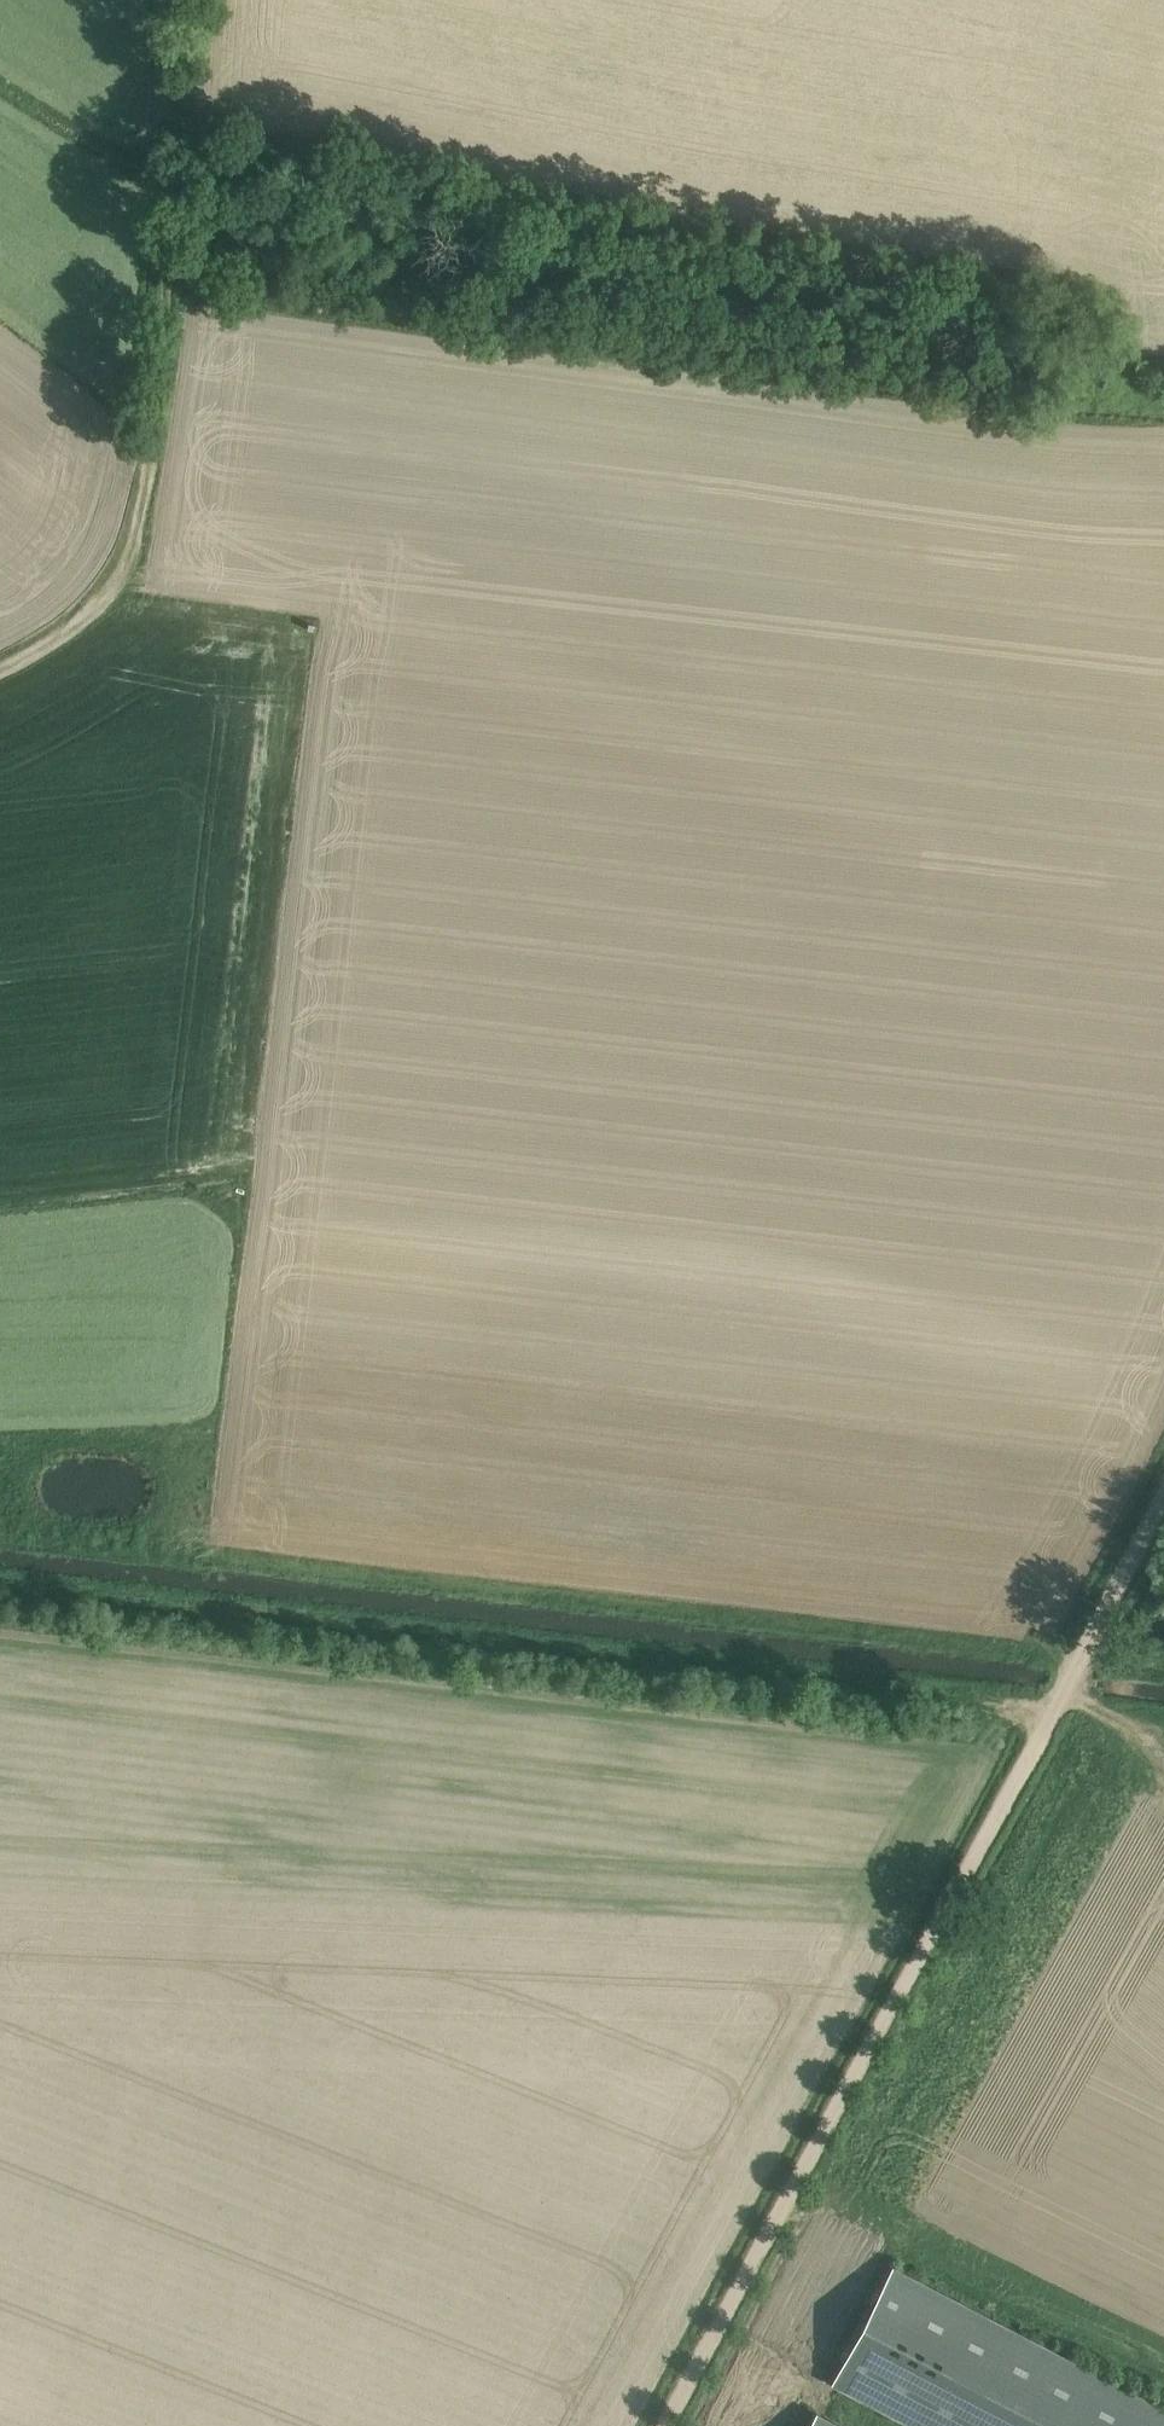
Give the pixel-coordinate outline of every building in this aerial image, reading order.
[(831,2383),(914,2425),(1163,2425),(1163,2406),(892,2265),(831,2383)] [(816,2412),(809,2425),(843,2425),(816,2412)]
